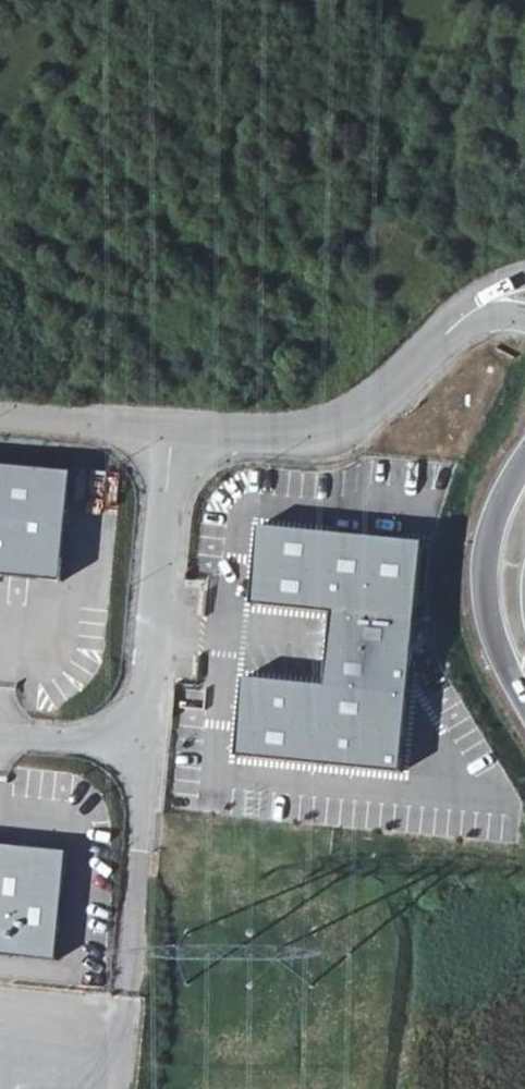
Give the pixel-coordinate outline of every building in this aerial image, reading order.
[(0,464),(0,575),(56,581),(68,471),(0,464)] [(420,541),(258,526),(252,602),(331,611),(323,685),(241,677),(236,753),(398,769),(420,541)] [(0,840),(0,951),(58,956),(68,847),(0,840)]
